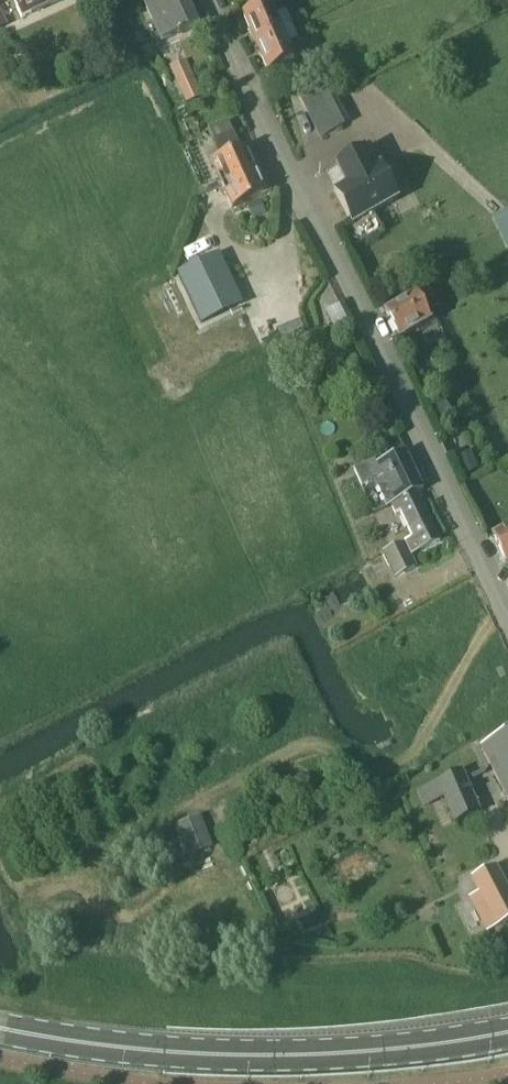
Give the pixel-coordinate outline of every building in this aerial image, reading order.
[(22,21),(66,0),(12,0),(22,21)] [(185,0),(167,0),(145,10),(161,44),(198,27),(185,0)] [(279,32),(268,5),(240,16),(252,44),(279,32)] [(291,61),(279,32),(252,44),(264,72),(291,61)] [(202,97),(185,61),(168,68),(185,105),(202,97)] [(307,125),(343,109),(332,80),(297,96),(307,125)] [(258,171),(248,149),(240,153),(232,135),(211,145),(219,162),(210,166),(220,188),(258,171)] [(352,223),(396,200),(379,168),(373,171),(363,151),(336,165),(346,184),(335,190),(352,223)] [(269,193),(258,171),(220,188),(230,211),(269,193)] [(240,306),(217,257),(176,277),(200,325),(240,306)] [(428,323),(415,295),(384,309),(397,338),(428,323)] [(468,455),(457,461),(463,475),(475,470),(468,455)] [(373,463),(353,472),(361,489),(373,484),(385,510),(390,508),(395,519),(399,517),(411,543),(381,557),(393,580),(414,570),(412,567),(408,558),(438,544),(415,496),(421,493),(404,457),(396,460),(376,470),(373,463)] [(492,536),(504,563),(507,561),(507,529),(492,536)] [(480,750),(507,805),(507,736),(480,750)] [(461,771),(415,792),(423,808),(442,800),(454,827),(481,816),(461,771)] [(188,857),(211,849),(199,817),(176,825),(188,857)] [(495,868),(471,880),(479,895),(469,900),(486,934),(507,922),(507,895),(495,868)]
